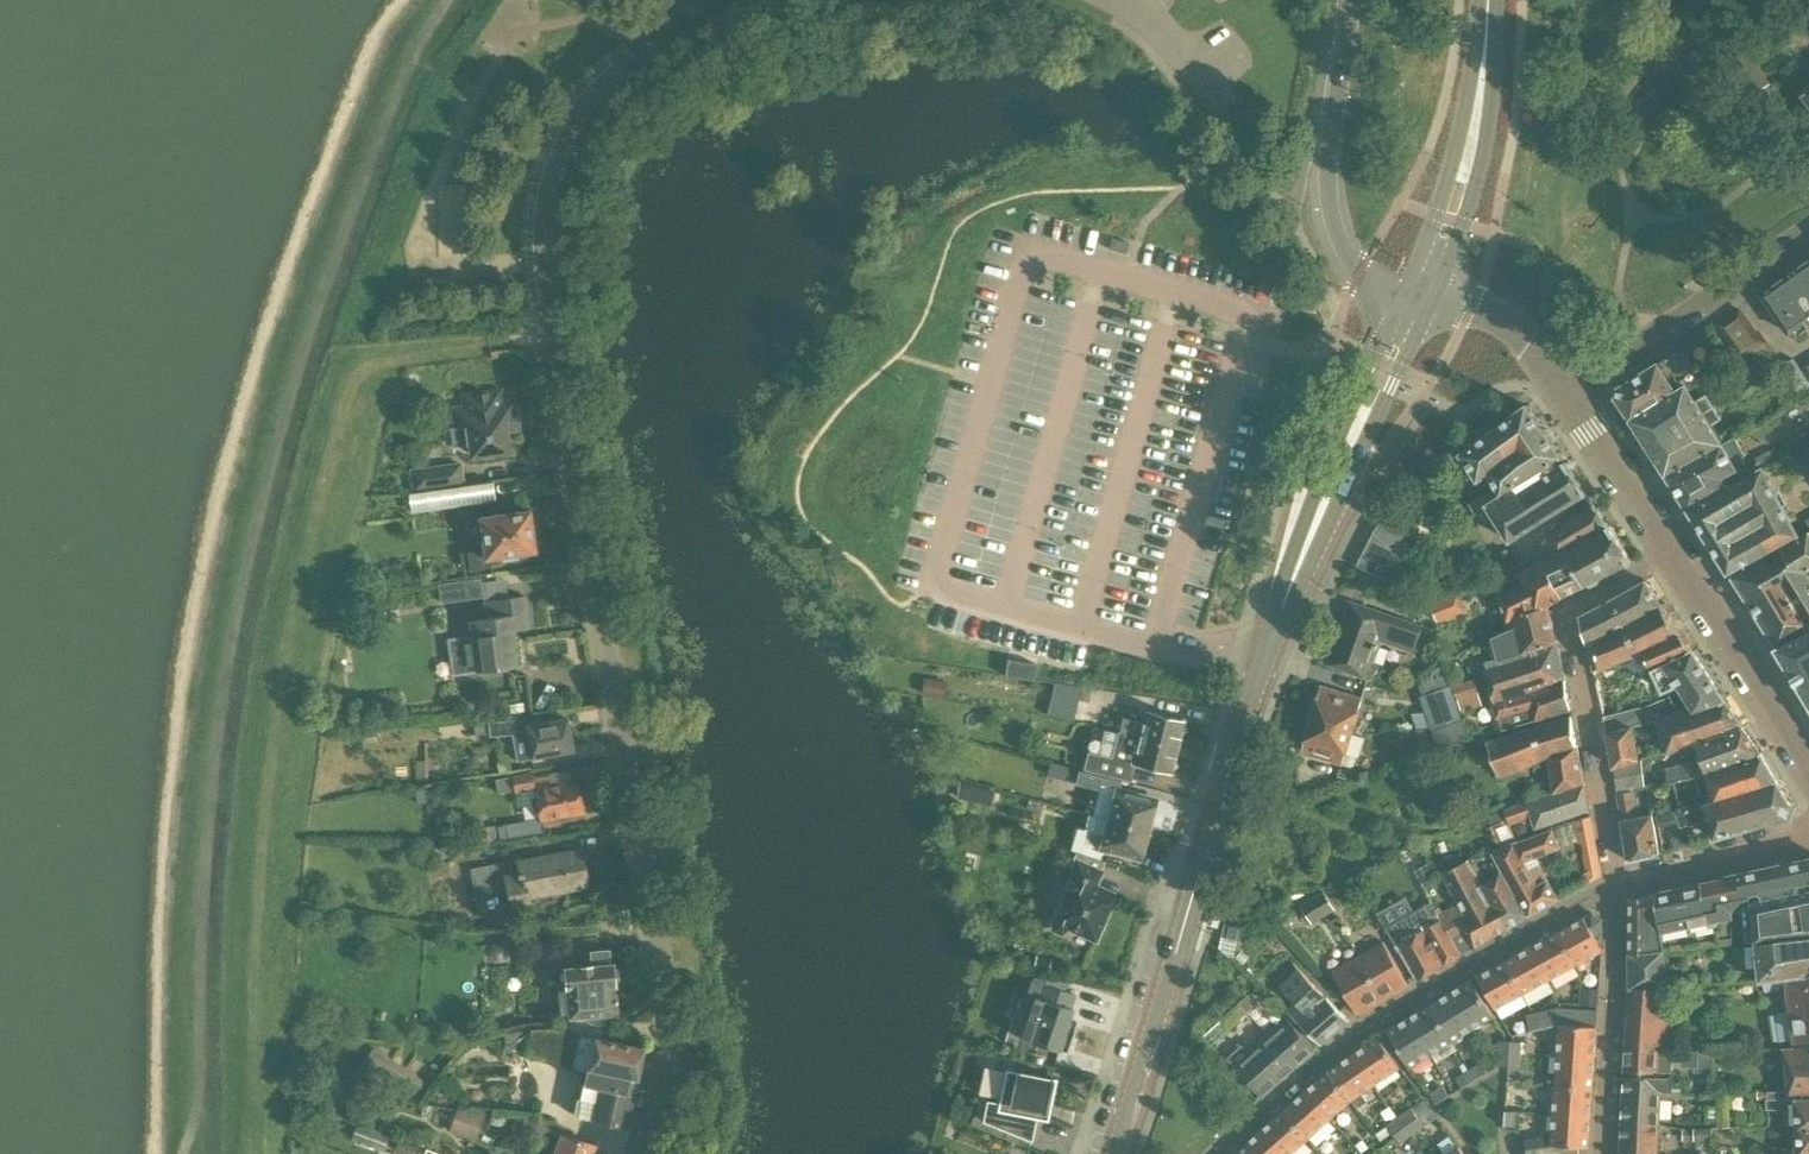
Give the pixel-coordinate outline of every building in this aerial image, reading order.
[(1753,95),(1770,83),(1743,44),(1726,55),(1753,95)] [(1792,271),(1760,294),(1789,333),(1808,319),(1808,259),(1792,271)] [(1735,353),(1763,335),(1744,308),(1716,325),(1735,353)] [(1768,343),(1763,335),(1735,353),(1740,361),(1752,352),(1759,361),(1748,368),(1756,382),(1780,368),(1765,345),(1768,343)] [(1630,418),(1676,389),(1669,379),(1691,366),(1679,348),(1658,362),(1657,362),(1619,386),(1617,397),(1630,418)] [(1796,398),(1808,389),(1808,380),(1796,362),(1780,373),(1796,398)] [(1685,384),(1676,389),(1630,418),(1649,448),(1714,408),(1706,394),(1696,400),(1685,384)] [(494,457),(496,453),(506,452),(509,449),(506,430),(509,430),(511,427),(510,418),(516,417),(514,400),(452,408),(454,423),(457,425),(467,424),(471,454),(474,456),(482,455),(486,458),(494,457)] [(1521,488),(1565,461),(1526,404),(1460,454),(1478,480),(1488,474),(1502,494),(1518,484),(1521,488)] [(1720,417),(1714,408),(1649,448),(1667,476),(1734,438),(1733,437),(1723,444),(1710,423),(1720,417)] [(1762,468),(1762,467),(1751,473),(1744,462),(1736,467),(1732,461),(1744,454),(1734,438),(1667,476),(1687,507),(1762,468)] [(1518,484),(1502,494),(1486,504),(1509,541),(1586,492),(1565,461),(1521,488),(1518,484)] [(410,471),(414,495),(467,487),(464,464),(410,471)] [(1798,532),(1762,468),(1687,507),(1728,571),(1798,532)] [(496,485),(411,497),(413,515),(480,505),(479,501),(498,498),(496,485)] [(1551,544),(1524,560),(1524,561),(1529,569),(1546,561),(1610,528),(1609,526),(1608,526),(1594,505),(1594,506),(1546,537),(1551,544)] [(479,516),(484,552),(469,554),(472,572),(484,571),(484,569),(493,567),(491,557),(535,551),(529,509),(479,516)] [(1373,531),(1375,533),(1359,565),(1377,574),(1401,558),(1409,552),(1398,541),(1403,535),(1404,529),(1408,525),(1391,509),(1373,531)] [(1610,528),(1546,561),(1551,569),(1549,571),(1563,596),(1572,590),(1586,583),(1592,586),(1600,582),(1601,576),(1631,560),(1610,528)] [(1732,577),(1776,646),(1808,628),(1808,574),(1807,571),(1808,569),(1808,531),(1732,577)] [(1514,577),(1518,585),(1497,595),(1507,621),(1514,618),(1535,610),(1537,616),(1550,612),(1549,605),(1563,596),(1549,571),(1551,569),(1546,561),(1529,569),(1524,561),(1512,567),(1517,576),(1514,577)] [(1588,646),(1662,607),(1645,581),(1581,616),(1588,646)] [(456,599),(454,582),(440,584),(442,601),(456,599)] [(524,595),(483,601),(486,617),(469,620),(471,635),(447,638),(452,675),(518,666),(513,630),(529,628),(524,595)] [(1457,596),(1430,606),(1436,623),(1437,625),(1465,614),(1457,596)] [(1411,651),(1421,625),(1359,604),(1350,601),(1328,665),(1370,679),(1376,664),(1372,663),(1380,640),(1411,651)] [(1662,607),(1588,646),(1593,670),(1600,669),(1642,651),(1651,669),(1691,650),(1680,633),(1662,607)] [(1535,610),(1514,618),(1516,625),(1492,637),(1498,659),(1556,642),(1550,612),(1537,616),(1535,610)] [(1776,646),(1808,701),(1808,628),(1776,646)] [(1557,642),(1556,642),(1498,659),(1482,663),(1492,701),(1565,679),(1557,642)] [(1725,700),(1691,650),(1651,669),(1662,691),(1667,689),(1677,685),(1693,709),(1725,700)] [(1034,678),(1037,664),(1007,659),(1005,674),(1034,678)] [(1462,719),(1460,713),(1455,699),(1450,686),(1448,686),(1443,674),(1422,682),(1426,694),(1419,696),(1424,709),(1432,730),(1462,719)] [(944,697),(947,682),(924,678),(922,693),(944,697)] [(1570,709),(1565,679),(1492,701),(1497,718),(1498,717),(1502,729),(1533,720),(1570,709)] [(1072,723),(1079,692),(1054,686),(1046,717),(1072,723)] [(1313,721),(1349,732),(1359,699),(1323,688),(1313,721)] [(1455,699),(1460,713),(1484,704),(1480,690),(1478,691),(1455,699)] [(1657,720),(1657,721),(1655,722),(1665,753),(1695,743),(1741,725),(1725,700),(1693,709),(1657,720)] [(1633,727),(1656,721),(1651,704),(1619,712),(1603,716),(1607,732),(1608,735),(1633,727)] [(1146,708),(1143,722),(1122,717),(1118,732),(1177,745),(1180,732),(1184,730),(1182,725),(1184,718),(1146,708)] [(1504,737),(1487,742),(1482,743),(1483,748),(1489,746),(1499,774),(1513,772),(1535,761),(1550,755),(1554,793),(1582,780),(1576,745),(1575,745),(1570,716),(1504,737)] [(489,721),(489,735),(513,733),(517,760),(573,750),(567,717),(528,724),(527,719),(489,721)] [(1462,719),(1432,730),(1439,749),(1469,737),(1463,719),(1462,719)] [(1349,732),(1313,721),(1304,751),(1340,762),(1349,732)] [(1741,725),(1695,743),(1699,758),(1666,768),(1669,777),(1759,752),(1761,751),(1743,724),(1741,725)] [(1639,759),(1633,727),(1608,735),(1613,766),(1614,766),(1637,760),(1639,759)] [(1173,760),(1177,745),(1118,732),(1113,750),(1127,754),(1129,749),(1135,751),(1132,763),(1170,773),(1171,768),(1175,765),(1173,760)] [(1759,752),(1669,777),(1671,784),(1674,783),(1697,777),(1702,796),(1687,799),(1689,805),(1776,781),(1759,752)] [(425,787),(424,760),(415,760),(416,787),(425,787)] [(1637,760),(1614,766),(1616,788),(1633,786),(1640,786),(1637,760)] [(1352,776),(1354,768),(1341,768),(1338,776),(1345,778),(1352,776)] [(1156,799),(1119,789),(1121,781),(1079,770),(1076,782),(1101,789),(1095,813),(1148,826),(1156,799)] [(532,772),(511,776),(494,779),(497,793),(514,790),(514,792),(533,788),(539,821),(585,813),(579,781),(551,786),(549,774),(533,777),(532,772)] [(1582,780),(1554,793),(1505,810),(1509,824),(1531,815),(1535,827),(1588,809),(1582,780)] [(1776,781),(1689,805),(1689,807),(1657,815),(1658,826),(1678,822),(1680,827),(1709,820),(1715,838),(1785,816),(1790,804),(1776,781)] [(967,801),(989,806),(994,790),(971,784),(967,801)] [(426,802),(425,789),(416,790),(417,802),(426,802)] [(1639,816),(1634,791),(1617,793),(1622,819),(1628,861),(1659,853),(1654,827),(1658,826),(1657,815),(1653,816),(1653,813),(1639,816)] [(1095,813),(1094,816),(1087,814),(1083,830),(1075,828),(1070,849),(1099,859),(1102,848),(1140,859),(1143,845),(1148,826),(1095,813)] [(1574,825),(1577,843),(1594,840),(1590,818),(1574,825)] [(540,836),(537,821),(501,828),(504,843),(540,836)] [(495,827),(481,828),(481,840),(496,839),(495,827)] [(1493,853),(1527,915),(1556,897),(1546,879),(1539,867),(1530,872),(1523,860),(1559,848),(1552,830),(1537,835),(1518,841),(1514,843),(1493,853)] [(530,896),(588,885),(581,849),(516,862),(518,872),(507,875),(504,862),(470,868),(479,916),(512,910),(511,905),(531,902),(530,896)] [(1108,910),(1114,896),(1092,887),(1100,870),(1099,870),(1103,861),(1075,852),(1069,865),(1076,868),(1053,921),(1054,929),(1061,932),(1068,927),(1095,939),(1107,910),(1108,910)] [(1528,915),(1527,915),(1493,853),(1502,871),(1482,884),(1508,927),(1528,915)] [(1728,874),(1729,876),(1737,909),(1740,908),(1752,904),(1808,890),(1808,858),(1728,874)] [(1458,903),(1439,913),(1444,922),(1461,954),(1468,950),(1475,946),(1508,927),(1482,884),(1467,860),(1442,872),(1458,903)] [(1432,872),(1427,863),(1414,871),(1420,879),(1432,872)] [(1702,883),(1674,889),(1628,899),(1628,953),(1629,953),(1664,950),(1734,944),(1731,918),(1734,917),(1732,910),(1737,909),(1729,876),(1702,883)] [(1740,908),(1744,943),(1755,942),(1808,935),(1808,890),(1752,904),(1740,908)] [(1300,907),(1312,926),(1325,918),(1335,912),(1323,893),(1300,907)] [(1438,968),(1444,965),(1425,933),(1444,922),(1439,913),(1438,914),(1431,901),(1385,927),(1396,946),(1398,949),(1399,948),(1418,980),(1424,977),(1423,976),(1438,967),(1438,968)] [(1237,940),(1244,913),(1228,910),(1222,937),(1223,937),(1237,940)] [(1215,914),(1212,928),(1218,929),(1221,916),(1215,914)] [(1584,918),(1557,932),(1575,964),(1602,950),(1594,935),(1601,931),(1601,920),(1592,914),(1584,918)] [(1425,933),(1444,965),(1461,955),(1461,954),(1444,922),(1425,933)] [(1557,932),(1531,947),(1548,979),(1575,964),(1557,932)] [(1755,942),(1758,977),(1808,972),(1808,935),(1755,942)] [(553,940),(538,942),(539,957),(554,956),(553,940)] [(1383,941),(1358,956),(1383,1000),(1409,985),(1383,941)] [(1531,947),(1504,961),(1522,993),(1548,979),(1531,947)] [(612,963),(610,964),(609,950),(590,952),(591,957),(564,960),(569,1017),(616,1013),(614,988),(612,963)] [(1664,950),(1629,953),(1628,953),(1628,989),(1629,989),(1668,985),(1664,950)] [(1032,966),(1046,969),(1049,958),(1035,954),(1032,966)] [(1383,1000),(1358,956),(1333,971),(1351,1002),(1358,1014),(1383,1000)] [(1522,993),(1504,961),(1477,976),(1495,1008),(1522,993)] [(1320,1044),(1349,1020),(1340,1011),(1293,963),(1276,981),(1297,1001),(1286,1011),(1320,1044)] [(1758,977),(1759,982),(1765,983),(1767,991),(1779,990),(1778,986),(1785,985),(1789,1011),(1775,1013),(1779,1041),(1793,1039),(1794,1047),(1808,1045),(1808,972),(1758,977)] [(1071,1008),(1074,995),(1064,990),(1067,981),(1046,978),(1046,979),(1033,977),(1032,980),(1027,977),(1024,986),(1029,988),(1027,995),(1035,997),(1022,1038),(1058,1051),(1059,1048),(1066,1051),(1076,1022),(1068,1020),(1071,1012),(1072,1009),(1071,1008)] [(1471,979),(1450,992),(1472,1028),(1493,1015),(1471,979)] [(1598,1001),(1598,986),(1582,985),(1581,1001),(1598,1001)] [(1629,989),(1626,1042),(1668,1044),(1674,985),(1668,985),(1629,989)] [(1260,1002),(1251,992),(1240,1002),(1249,1012),(1260,1002)] [(1472,1028),(1450,992),(1429,1005),(1451,1041),(1472,1028)] [(1408,1018),(1430,1054),(1450,1041),(1451,1041),(1429,1005),(1408,1018)] [(1558,1047),(1595,1049),(1597,1012),(1554,1008),(1552,1008),(1533,1013),(1526,1015),(1530,1031),(1560,1024),(1558,1047)] [(1430,1054),(1408,1018),(1387,1031),(1409,1067),(1430,1054)] [(1278,1025),(1268,1033),(1271,1037),(1272,1036),(1297,1064),(1315,1048),(1290,1020),(1281,1028),(1278,1025)] [(507,1031),(507,1040),(528,1046),(532,1029),(507,1031)] [(1268,1033),(1251,1049),(1247,1045),(1230,1061),(1236,1068),(1261,1096),(1297,1064),(1272,1036),(1271,1037),(1268,1033)] [(586,1068),(636,1079),(643,1047),(595,1037),(593,1037),(586,1068)] [(1352,1054),(1373,1084),(1399,1066),(1378,1037),(1352,1054)] [(1521,1052),(1522,1042),(1508,1041),(1499,1040),(1496,1065),(1508,1066),(1519,1068),(1521,1052)] [(1668,1044),(1626,1042),(1624,1071),(1671,1072),(1672,1062),(1680,1062),(1681,1063),(1680,1067),(1694,1067),(1694,1071),(1712,1072),(1712,1052),(1698,1053),(1698,1051),(1674,1052),(1673,1053),(1673,1045),(1668,1044)] [(1794,1047),(1781,1047),(1786,1091),(1786,1099),(1808,1098),(1808,1045),(1794,1047)] [(418,1077),(373,1047),(359,1068),(380,1081),(384,1074),(409,1090),(418,1077)] [(1557,1055),(1555,1083),(1592,1086),(1595,1049),(1558,1047),(1557,1055)] [(1352,1054),(1326,1072),(1351,1099),(1352,1098),(1360,1110),(1370,1103),(1362,1091),(1373,1084),(1352,1054)] [(1481,1062),(1468,1070),(1475,1080),(1488,1072),(1481,1062)] [(636,1079),(586,1068),(576,1116),(590,1119),(626,1126),(636,1079)] [(1036,1119),(1047,1121),(1056,1079),(1005,1069),(998,1103),(986,1100),(982,1121),(1031,1141),(1036,1119)] [(1475,1080),(1468,1070),(1455,1078),(1462,1087),(1475,1080)] [(1326,1072),(1304,1092),(1328,1120),(1351,1099),(1326,1072)] [(1621,1125),(1659,1126),(1660,1093),(1681,1093),(1681,1080),(1647,1078),(1646,1077),(1624,1078),(1621,1125)] [(371,1106),(376,1085),(359,1081),(353,1101),(371,1106)] [(1553,1114),(1552,1120),(1589,1123),(1592,1086),(1555,1083),(1553,1114)] [(1435,1103),(1448,1096),(1442,1085),(1429,1093),(1435,1103)] [(1767,1091),(1757,1090),(1757,1099),(1768,1099),(1768,1108),(1785,1108),(1785,1126),(1808,1125),(1808,1098),(1786,1099),(1786,1091),(1767,1091)] [(1328,1120),(1304,1092),(1282,1112),(1306,1139),(1328,1120)] [(1423,1100),(1411,1108),(1418,1117),(1430,1109),(1423,1100)] [(1411,1108),(1399,1116),(1412,1135),(1424,1126),(1418,1117),(1411,1108)] [(477,1135),(486,1112),(464,1110),(457,1109),(456,1111),(451,1126),(477,1135)] [(1515,1126),(1516,1112),(1505,1110),(1504,1126),(1515,1126)] [(537,1112),(532,1123),(556,1133),(561,1122),(537,1112)] [(1260,1132),(1279,1153),(1290,1153),(1306,1139),(1282,1112),(1260,1132)] [(1412,1135),(1399,1116),(1387,1125),(1391,1132),(1396,1138),(1400,1144),(1412,1135)] [(384,1147),(389,1130),(357,1120),(352,1137),(384,1147)] [(1552,1120),(1551,1145),(1544,1144),(1543,1138),(1525,1141),(1527,1153),(1587,1153),(1589,1123),(1552,1120)] [(1621,1125),(1619,1153),(1657,1153),(1659,1126),(1621,1125)] [(1785,1126),(1785,1132),(1795,1131),(1795,1153),(1808,1153),(1808,1125),(1785,1126)] [(1713,1140),(1712,1128),(1682,1129),(1683,1141),(1694,1141),(1694,1140),(1713,1140)] [(417,1143),(393,1132),(386,1147),(401,1153),(412,1153),(417,1143)] [(1260,1132),(1237,1152),(1239,1153),(1279,1153),(1260,1132)] [(553,1153),(592,1153),(595,1145),(561,1133),(553,1153)] [(1368,1148),(1363,1140),(1356,1144),(1362,1153),(1368,1148)] [(1459,1147),(1457,1148),(1452,1142),(1442,1149),(1445,1153),(1464,1153),(1459,1147)] [(426,1145),(422,1153),(449,1153),(426,1145)]
